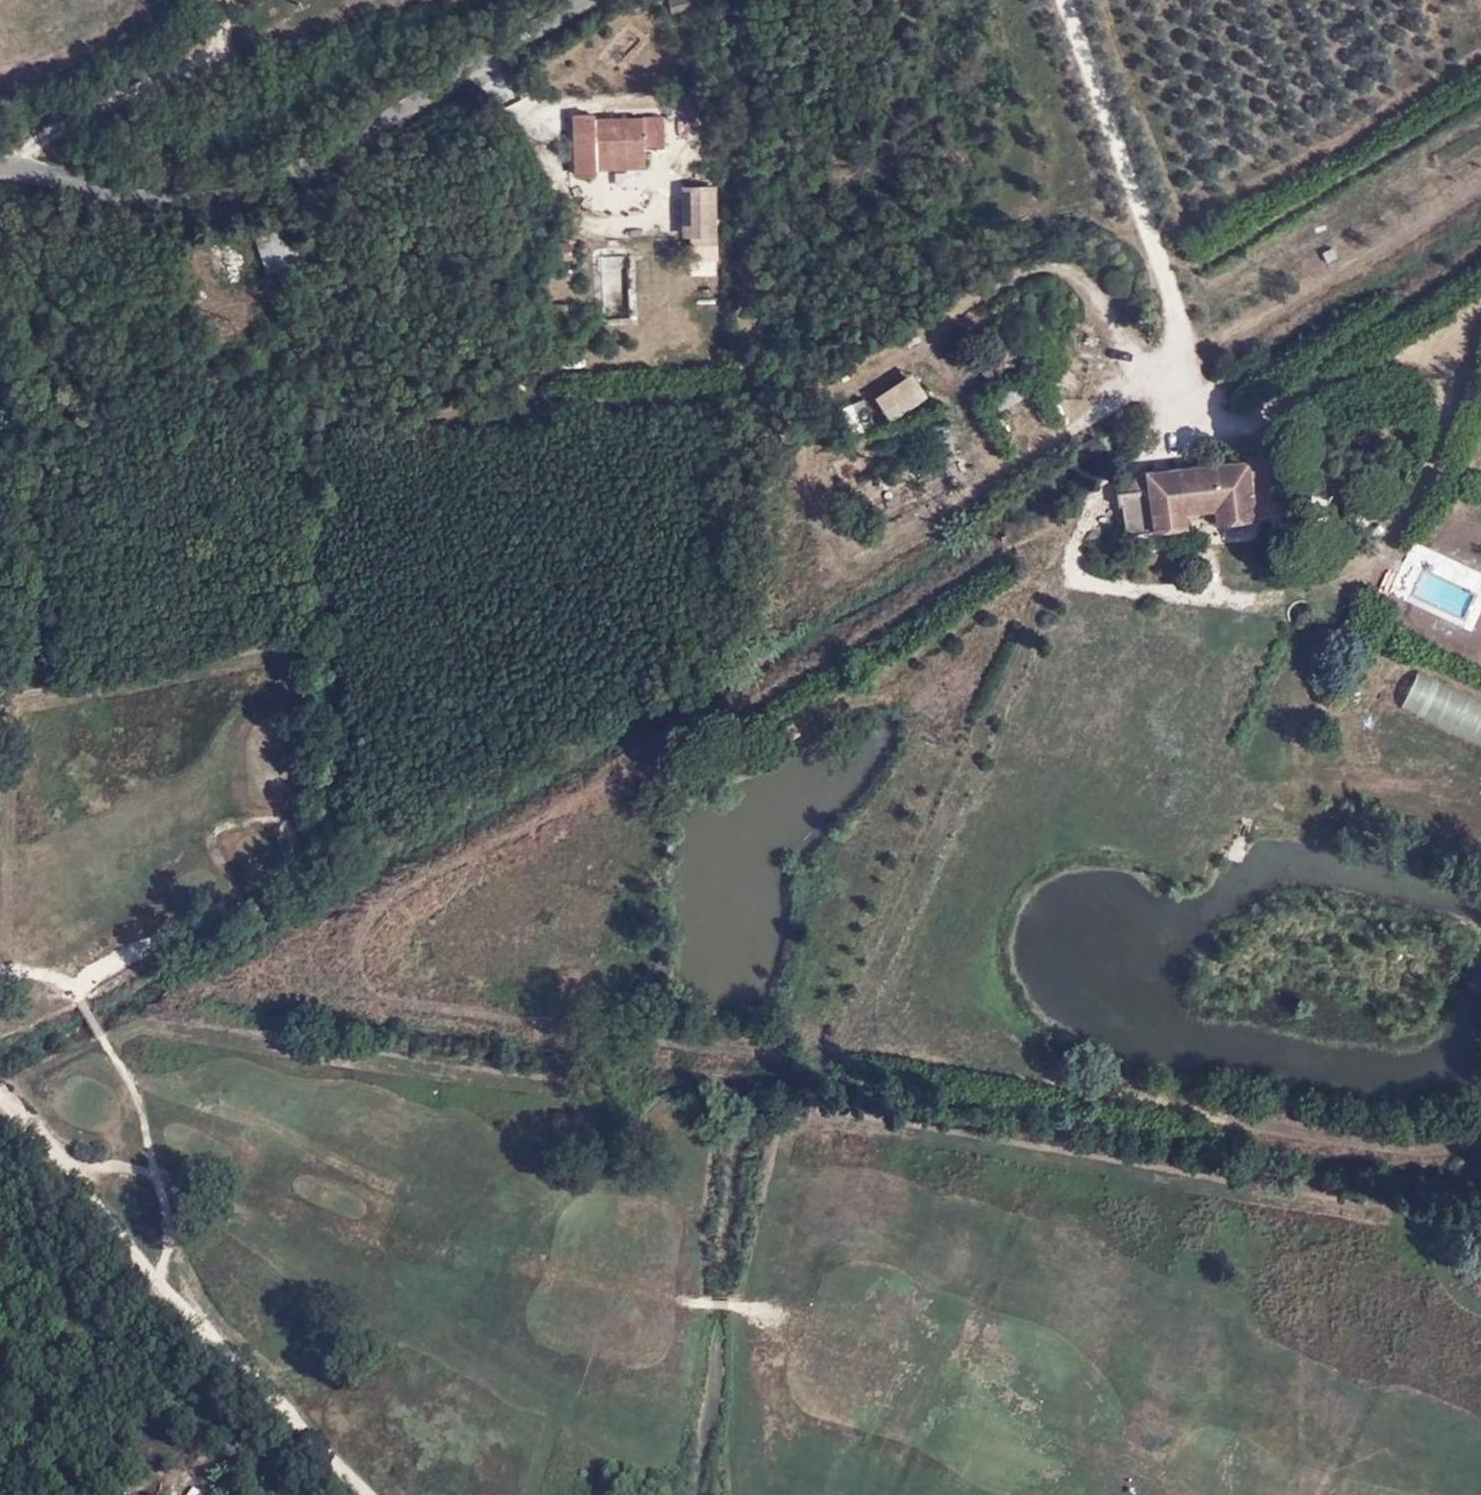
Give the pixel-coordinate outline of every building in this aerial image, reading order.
[(664,147),(663,118),(602,120),(603,114),(572,114),(573,175),(600,175),(600,165),(643,165),(643,148),(664,147)] [(703,180),(673,179),(670,230),(701,231),(703,180)] [(261,225),(262,264),(301,263),(300,224),(261,225)] [(885,414),(926,393),(912,365),(870,386),(885,414)] [(1265,457),(1246,460),(1252,515),(1253,518),(1272,516),(1265,457)] [(1252,515),(1246,460),(1146,473),(1117,486),(1117,503),(1123,502),(1126,531),(1185,524),(1183,512),(1213,509),(1214,521),(1252,515)] [(1480,746),(1480,699),(1414,668),(1396,706),(1480,746)]
